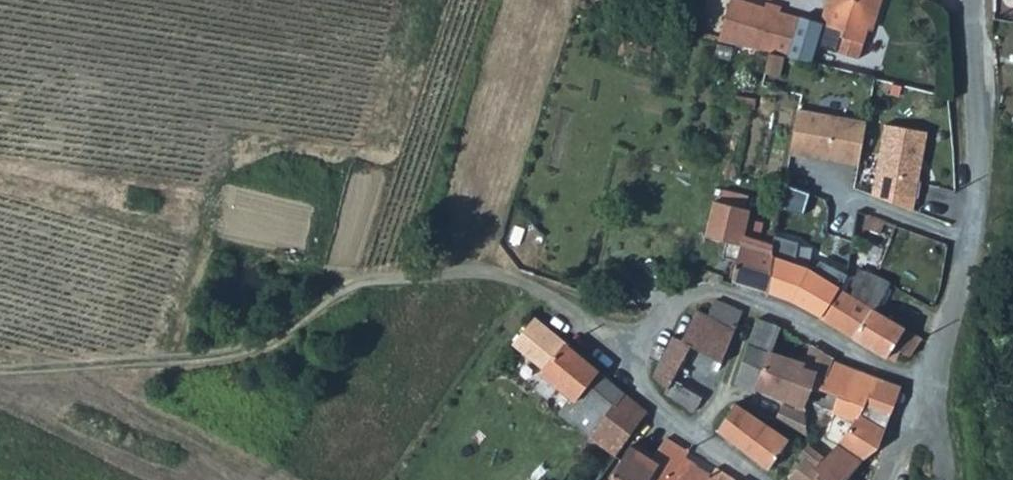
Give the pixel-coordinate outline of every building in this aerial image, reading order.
[(757,0),(728,0),(716,37),(766,47),(782,51),(787,52),(799,13),(779,7),(781,2),(776,0),(763,0),(763,2),(757,0)] [(820,18),(842,25),(836,45),(858,51),(868,16),(874,18),(879,0),(825,0),(820,18)] [(820,18),(799,13),(787,52),(811,58),(816,39),(836,45),(842,25),(820,18)] [(782,51),(766,47),(763,67),(777,71),(782,51)] [(867,118),(797,105),(790,150),(807,153),(808,151),(861,161),(867,118)] [(926,127),(885,121),(875,186),(919,194),(922,177),(918,176),(926,127)] [(741,190),(723,185),(720,196),(738,201),(741,190)] [(738,201),(745,202),(748,192),(741,190),(738,201)] [(738,201),(720,196),(715,195),(711,213),(734,219),(738,201)] [(751,203),(745,202),(738,201),(734,219),(747,222),(761,226),(764,218),(748,214),(751,203)] [(870,209),(866,221),(895,232),(901,220),(870,209)] [(724,252),(727,253),(734,219),(711,213),(707,230),(727,235),(724,252)] [(738,256),(734,271),(735,274),(770,289),(771,284),(776,237),(768,235),(764,249),(754,245),(761,226),(747,222),(734,219),(727,253),(738,256)] [(778,232),(777,237),(771,284),(770,289),(797,301),(889,358),(895,347),(912,356),(924,337),(906,326),(878,308),(892,283),(895,278),(860,266),(856,274),(824,258),(822,273),(794,262),(797,236),(778,232)] [(906,326),(921,298),(892,283),(878,308),(906,326)] [(737,322),(743,309),(718,297),(711,311),(737,322)] [(698,308),(683,337),(690,340),(721,356),(736,326),(698,308)] [(818,375),(826,376),(834,356),(806,346),(805,343),(779,333),(782,323),(757,314),(748,341),(772,349),(759,387),(757,393),(806,406),(808,400),(818,375)] [(521,337),(535,348),(552,327),(537,315),(521,337)] [(552,327),(535,348),(532,352),(547,365),(543,370),(572,395),(561,409),(577,421),(587,408),(603,420),(592,434),(617,453),(650,408),(552,327)] [(677,334),(661,364),(675,371),(679,363),(690,340),(683,337),(677,334)] [(679,363),(711,379),(721,356),(690,340),(679,363)] [(735,381),(759,387),(772,349),(748,341),(735,381)] [(840,430),(860,437),(872,407),(884,375),(834,356),(826,376),(818,375),(808,400),(846,414),(840,430)] [(704,393),(711,379),(679,363),(675,371),(673,375),(704,393)] [(673,375),(675,371),(661,364),(656,374),(669,384),(673,375)] [(673,375),(669,384),(666,389),(697,408),(704,393),(673,375)] [(901,381),(884,375),(872,407),(890,413),(901,381)] [(770,468),(790,437),(736,401),(717,430),(770,468)] [(878,445),(890,413),(872,407),(860,437),(878,445)] [(628,454),(616,472),(628,479),(672,479),(687,455),(691,448),(671,435),(654,460),(633,446),(628,454)] [(853,473),(864,460),(841,442),(828,458),(810,444),(805,450),(809,454),(792,475),(798,479),(863,479),(853,473)] [(741,479),(719,465),(715,472),(687,455),(672,479),(740,479),(741,479)]
